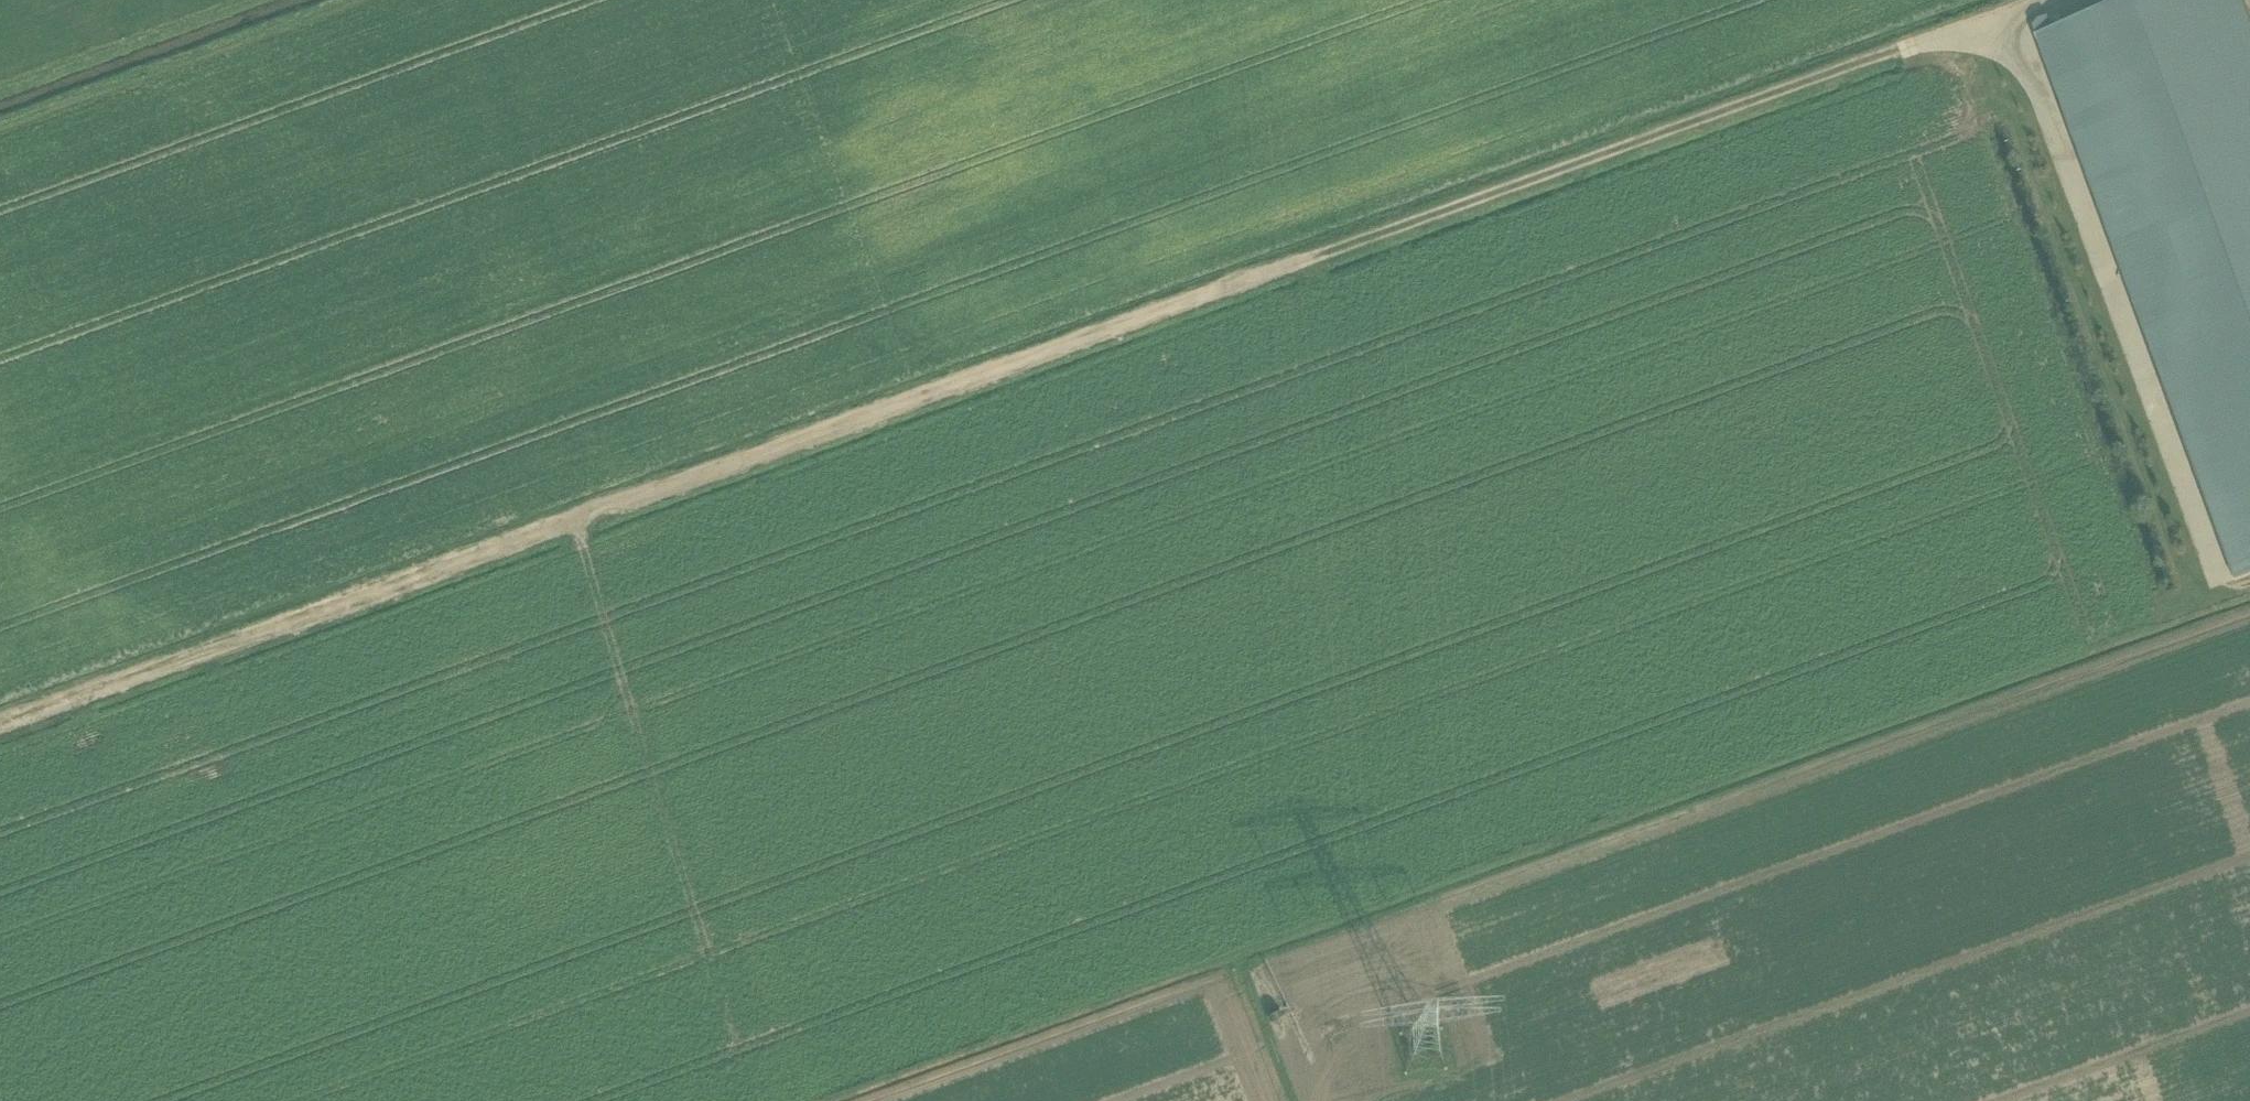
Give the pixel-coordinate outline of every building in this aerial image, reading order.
[(2242,0),(2134,0),(2053,30),(2036,36),(2236,581),(2249,576),(2249,22),(2242,0)]
